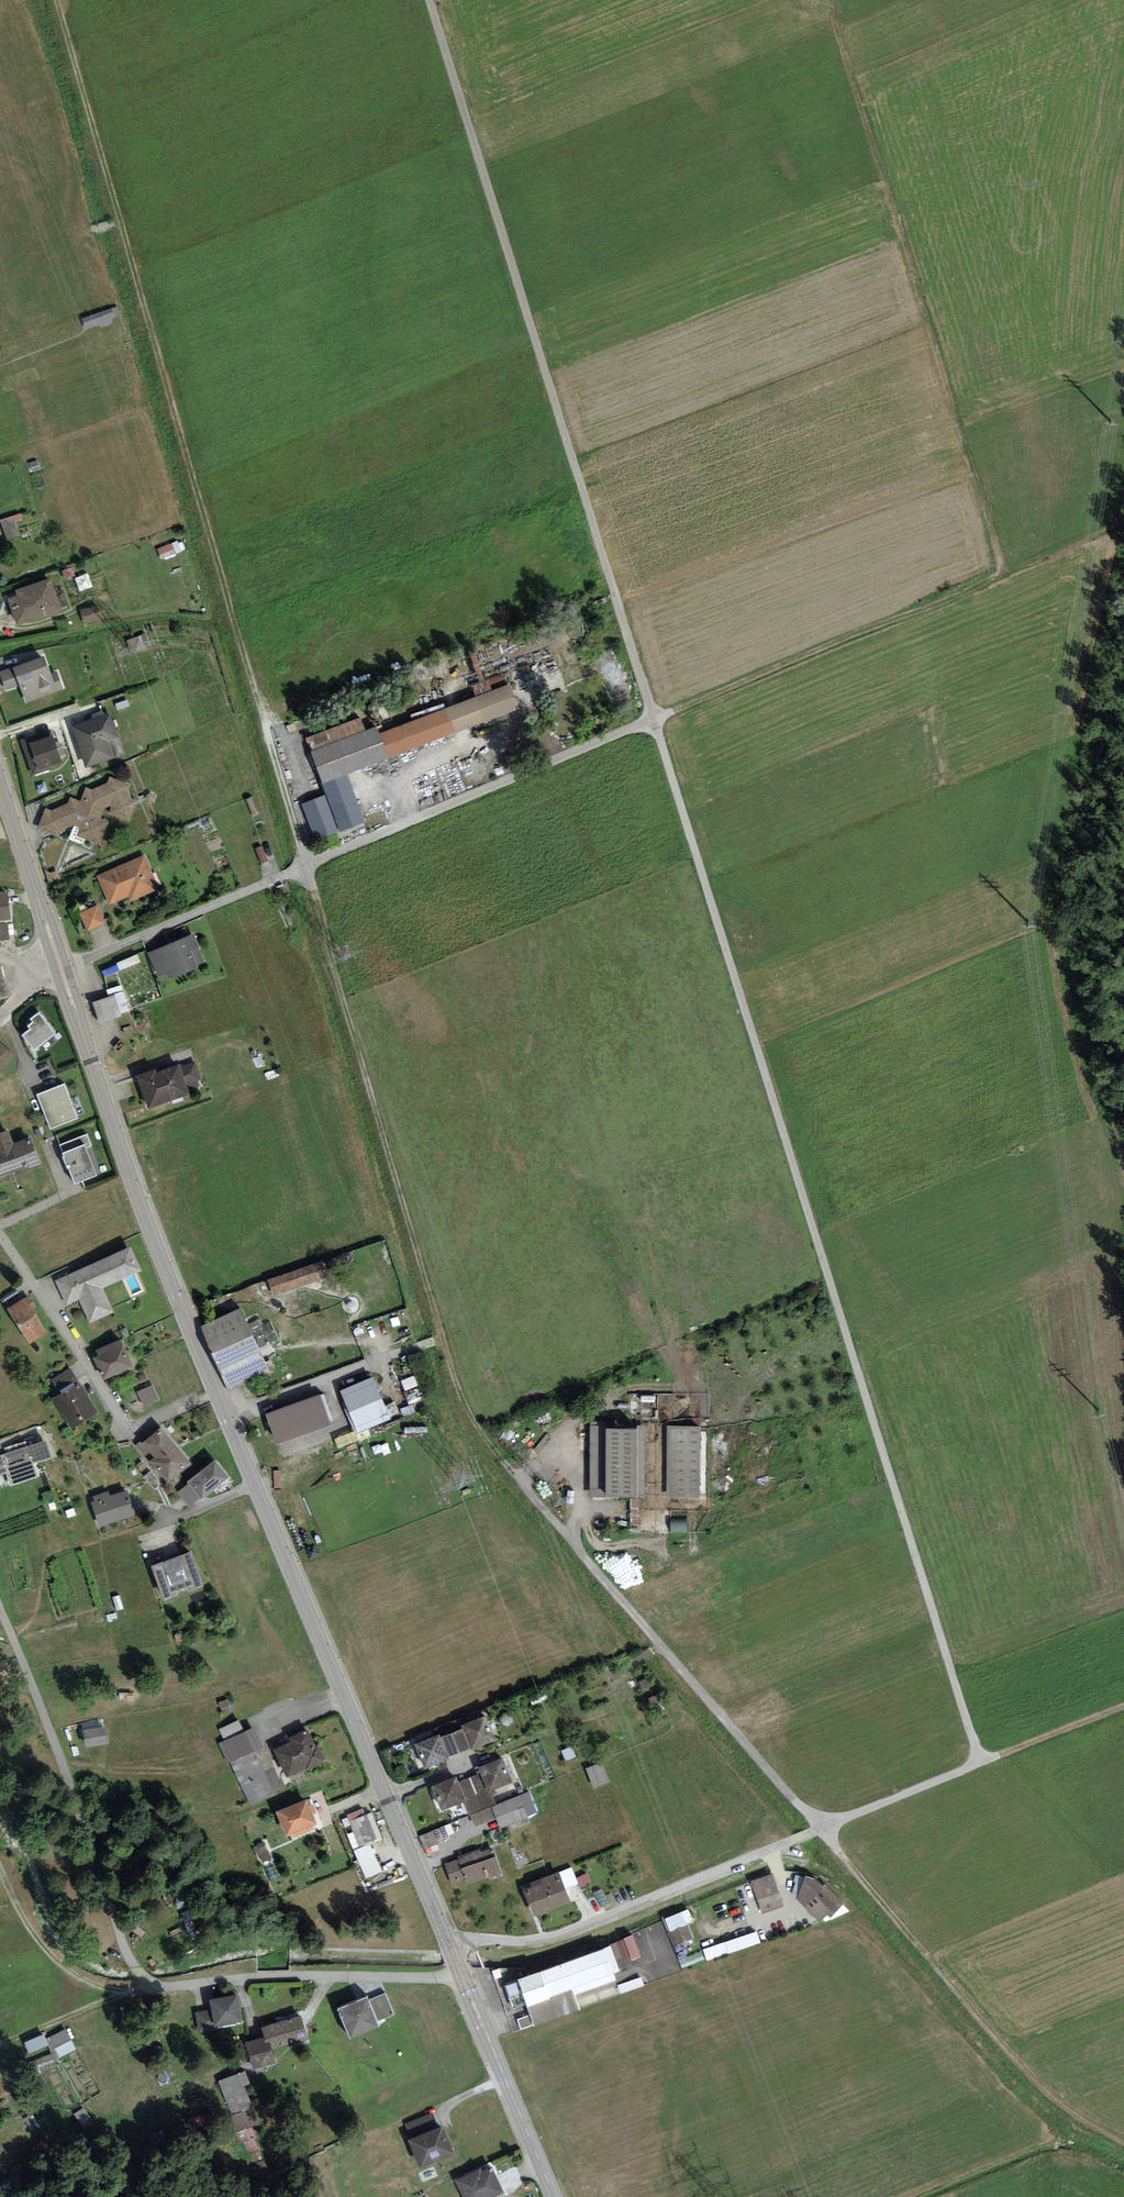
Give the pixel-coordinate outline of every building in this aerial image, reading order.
[(113,312),(85,316),(86,328),(114,324),(113,312)] [(21,535),(18,518),(0,520),(0,538),(21,535)] [(163,558),(182,550),(179,542),(160,549),(163,558)] [(16,595),(8,597),(17,623),(61,608),(51,576),(14,589),(16,595)] [(101,617),(97,604),(80,610),(84,623),(101,617)] [(0,670),(0,675),(5,689),(18,684),(26,703),(64,688),(57,670),(52,672),(44,653),(0,670)] [(557,684),(564,683),(561,672),(555,673),(557,684)] [(329,781),(530,708),(520,680),(319,752),(329,781)] [(109,712),(72,725),(88,766),(114,757),(108,741),(119,737),(109,712)] [(31,736),(24,738),(36,772),(66,762),(57,736),(34,744),(31,736)] [(51,809),(45,807),(37,829),(58,837),(60,830),(73,824),(79,827),(77,834),(100,843),(108,821),(100,818),(104,808),(110,805),(107,813),(129,821),(137,800),(131,798),(128,790),(130,785),(109,777),(107,782),(92,789),(85,786),(79,800),(70,796),(68,802),(51,809)] [(351,789),(312,805),(325,836),(364,821),(351,789)] [(164,890),(149,856),(102,877),(115,906),(132,898),(135,903),(164,890)] [(0,891),(0,918),(9,917),(6,890),(0,891)] [(102,905),(83,914),(92,932),(111,924),(102,905)] [(0,924),(0,938),(8,937),(6,923),(0,924)] [(201,946),(194,929),(146,950),(158,976),(166,973),(169,978),(197,966),(195,964),(205,960),(200,947),(201,946)] [(0,964),(0,997),(8,995),(2,964),(0,964)] [(125,988),(92,1001),(99,1021),(133,1008),(125,988)] [(54,1032),(38,1011),(30,1017),(31,1019),(27,1023),(30,1027),(23,1032),(35,1047),(54,1032)] [(0,1042),(0,1069),(14,1055),(0,1042)] [(154,1068),(138,1074),(149,1106),(189,1092),(187,1085),(202,1080),(195,1059),(180,1065),(179,1063),(156,1070),(154,1068)] [(77,1117),(64,1082),(36,1093),(49,1128),(77,1117)] [(13,1170),(15,1173),(41,1162),(29,1135),(14,1141),(9,1128),(0,1132),(0,1176),(13,1170)] [(91,1145),(86,1132),(59,1143),(74,1183),(98,1173),(87,1146),(91,1145)] [(131,1245),(55,1279),(66,1303),(79,1298),(89,1321),(114,1311),(103,1287),(142,1269),(131,1245)] [(333,1259),(269,1278),(274,1295),(338,1277),(333,1259)] [(24,1296),(6,1307),(29,1342),(47,1330),(24,1296)] [(241,1307),(202,1325),(230,1385),(269,1366),(241,1307)] [(98,1354),(93,1356),(103,1378),(133,1364),(120,1337),(95,1348),(98,1354)] [(373,1374),(339,1389),(357,1431),(391,1417),(373,1374)] [(417,1378),(406,1382),(408,1389),(419,1386),(417,1378)] [(80,1380),(52,1398),(71,1428),(99,1411),(80,1380)] [(153,1383),(137,1391),(144,1405),(159,1398),(153,1383)] [(321,1393),(266,1412),(276,1442),(331,1422),(321,1393)] [(191,1461),(160,1425),(137,1446),(167,1481),(191,1461)] [(638,1426),(597,1425),(597,1498),(637,1498),(638,1426)] [(706,1426),(673,1425),(672,1495),(705,1495),(706,1426)] [(0,1454),(0,1474),(6,1472),(10,1484),(38,1474),(34,1462),(53,1456),(47,1438),(0,1454)] [(215,1457),(188,1480),(202,1497),(230,1475),(215,1457)] [(95,1500),(92,1501),(99,1523),(135,1512),(127,1488),(110,1493),(108,1490),(93,1495),(95,1500)] [(187,1551),(155,1562),(167,1595),(199,1584),(187,1551)] [(439,1732),(415,1742),(425,1767),(447,1758),(446,1755),(469,1746),(470,1749),(495,1739),(485,1714),(461,1724),(462,1726),(440,1735),(439,1732)] [(225,1737),(245,1728),(242,1721),(222,1729),(225,1737)] [(105,1724),(82,1728),(85,1746),(108,1742),(105,1724)] [(263,1746),(254,1726),(220,1742),(229,1762),(263,1746)] [(327,1759),(318,1742),(315,1743),(307,1727),(290,1736),(292,1741),(275,1749),(290,1778),(327,1759)] [(455,1776),(434,1785),(443,1806),(464,1797),(476,1826),(496,1817),(501,1828),(530,1816),(528,1814),(535,1811),(527,1792),(496,1805),(489,1788),(511,1779),(502,1757),(480,1767),(482,1773),(458,1783),(455,1776)] [(308,1797),(275,1810),(285,1836),(291,1834),(292,1835),(313,1827),(313,1825),(318,1823),(308,1797)] [(372,1811),(348,1821),(371,1875),(383,1871),(371,1843),(383,1838),(372,1811)] [(452,1825),(422,1835),(427,1849),(457,1840),(452,1825)] [(263,1863),(275,1858),(268,1842),(256,1847),(263,1863)] [(495,1848),(450,1860),(458,1887),(503,1874),(495,1848)] [(529,1890),(525,1891),(534,1915),(570,1901),(559,1870),(530,1881),(531,1886),(529,1886),(529,1890)] [(773,1874),(751,1881),(762,1913),(784,1906),(773,1874)] [(815,1877),(806,1874),(797,1899),(820,1921),(826,1914),(829,1916),(844,1902),(825,1883),(823,1885),(815,1877)] [(668,1918),(673,1932),(696,1922),(691,1908),(668,1918)] [(696,1940),(691,1926),(671,1932),(667,1921),(635,1932),(641,1950),(666,1942),(671,1959),(675,1958),(679,1970),(683,1968),(676,1947),(696,1940)] [(709,1960),(764,1943),(760,1931),(705,1948),(709,1960)] [(613,1945),(622,1964),(643,1955),(635,1935),(613,1945)] [(612,1944),(519,1977),(532,2014),(517,2020),(520,2029),(581,2007),(576,1993),(615,1979),(612,1970),(621,1967),(612,1944)] [(644,1977),(620,1985),(623,1993),(647,1985),(644,1977)] [(366,1995),(338,2007),(350,2036),(379,2023),(378,2020),(394,2014),(385,1993),(368,2000),(366,1995)] [(241,1997),(212,2000),(214,2025),(244,2021),(241,1997)] [(263,2037),(244,2042),(252,2067),(276,2061),(272,2046),(307,2036),(301,2014),(260,2025),(263,2037)] [(75,2047),(65,2027),(50,2035),(60,2055),(75,2047)] [(35,2052),(40,2067),(56,2063),(52,2047),(35,2052)] [(245,2069),(217,2081),(238,2131),(260,2122),(244,2084),(250,2082),(245,2069)] [(443,2126),(410,2140),(420,2165),(453,2151),(443,2126)] [(457,2178),(466,2196),(491,2196),(503,2191),(490,2163),(457,2178)]
